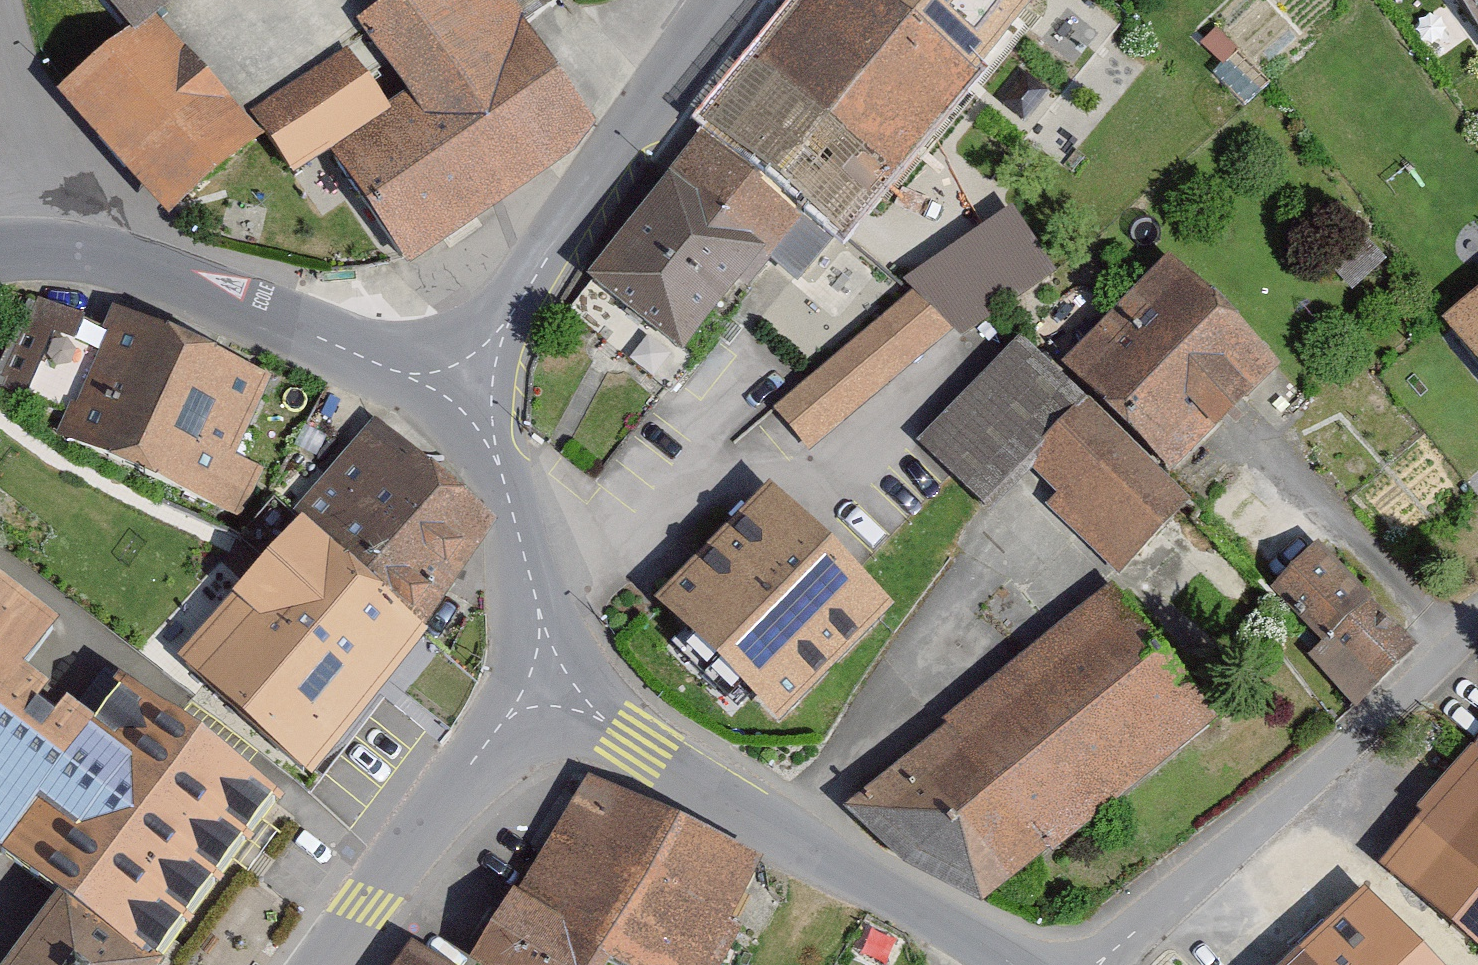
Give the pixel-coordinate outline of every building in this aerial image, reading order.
[(128,34),(53,98),(162,223),(257,141),(153,22),(179,0),(99,0),(128,34)] [(600,137),(509,0),(388,0),(353,23),(404,100),(388,111),(348,51),(252,114),(296,180),(330,158),(409,271),(600,137)] [(837,245),(1038,0),(801,0),(695,129),(703,136),(783,202),(837,245)] [(1477,37),(1477,0),(1452,0),(1477,37)] [(665,185),(747,248),(783,202),(703,136),(665,185)] [(678,359),(758,257),(747,248),(665,185),(660,181),(580,283),(678,359)] [(1032,239),(1065,212),(1045,187),(1014,211),(1032,239)] [(1032,239),(1014,211),(915,277),(958,342),(1057,276),(1032,239)] [(1325,253),(1353,282),(1380,256),(1351,227),(1325,253)] [(1089,393),(1168,468),(1281,369),(1169,259),(1056,360),(1089,393)] [(1453,309),(1477,341),(1477,290),(1453,309)] [(101,324),(40,299),(4,388),(64,413),(101,324)] [(210,514),(271,379),(114,310),(54,445),(210,514)] [(1032,459),(1089,393),(1056,360),(1021,330),(918,436),(987,505),(1032,459)] [(1119,567),(1194,493),(1168,468),(1089,393),(1032,459),(1058,489),(1046,500),(1119,567)] [(292,522),(418,636),(497,526),(377,421),(292,522)] [(886,594),(770,481),(663,590),(779,703),(886,594)] [(190,685),(305,786),(424,641),(418,636),(292,522),(262,493),(192,570),(248,621),(190,685)] [(1374,590),(1368,595),(1314,538),(1266,583),(1319,639),(1304,653),(1351,704),(1421,641),(1374,590)] [(985,893),(1212,713),(1112,578),(846,800),(905,852),(985,893)] [(15,669),(49,627),(0,587),(0,687),(15,669)] [(15,669),(0,687),(0,853),(89,728),(15,669)] [(280,808),(115,682),(89,728),(0,853),(0,867),(49,900),(134,964),(162,964),(280,808)] [(1475,753),(1409,820),(1418,828),(1379,870),(1457,939),(1477,946),(1477,755),(1475,753)] [(586,776),(503,898),(459,964),(606,964),(607,964),(609,964),(725,964),(742,935),(722,926),(760,859),(586,776)] [(1361,889),(1278,964),(1435,964),(1361,889)] [(49,900),(0,963),(0,964),(134,964),(49,900)] [(413,947),(400,964),(439,964),(413,947)]
